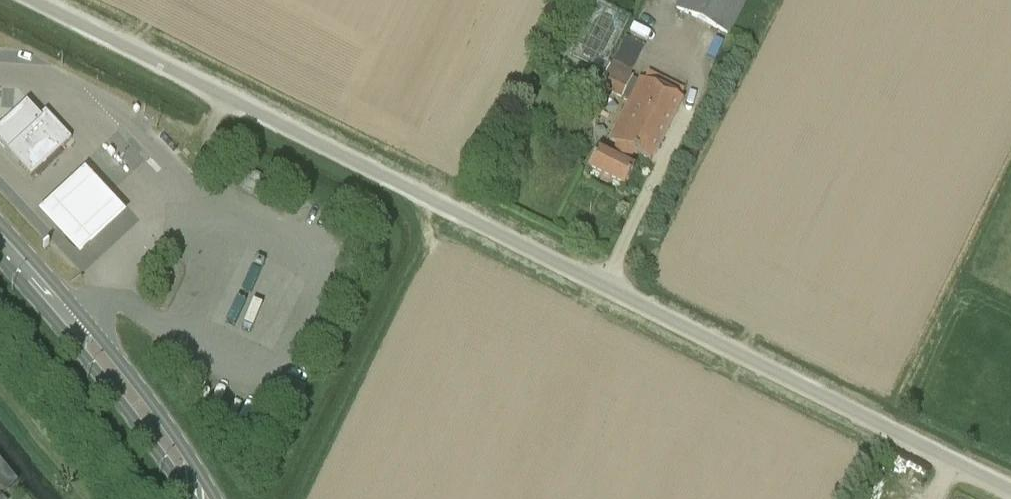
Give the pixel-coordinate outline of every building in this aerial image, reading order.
[(603,67),(630,13),(604,0),(592,0),(567,49),(603,67)] [(747,0),(679,0),(675,8),(730,36),(747,0)] [(599,89),(622,100),(633,77),(630,75),(645,47),(625,37),(599,89)] [(653,163),(683,101),(639,78),(608,140),(653,163)] [(5,149),(19,163),(31,177),(62,147),(31,114),(24,120),(29,126),(5,149)] [(625,190),(635,169),(598,151),(588,171),(625,190)] [(128,218),(87,174),(41,218),(82,261),(128,218)]
